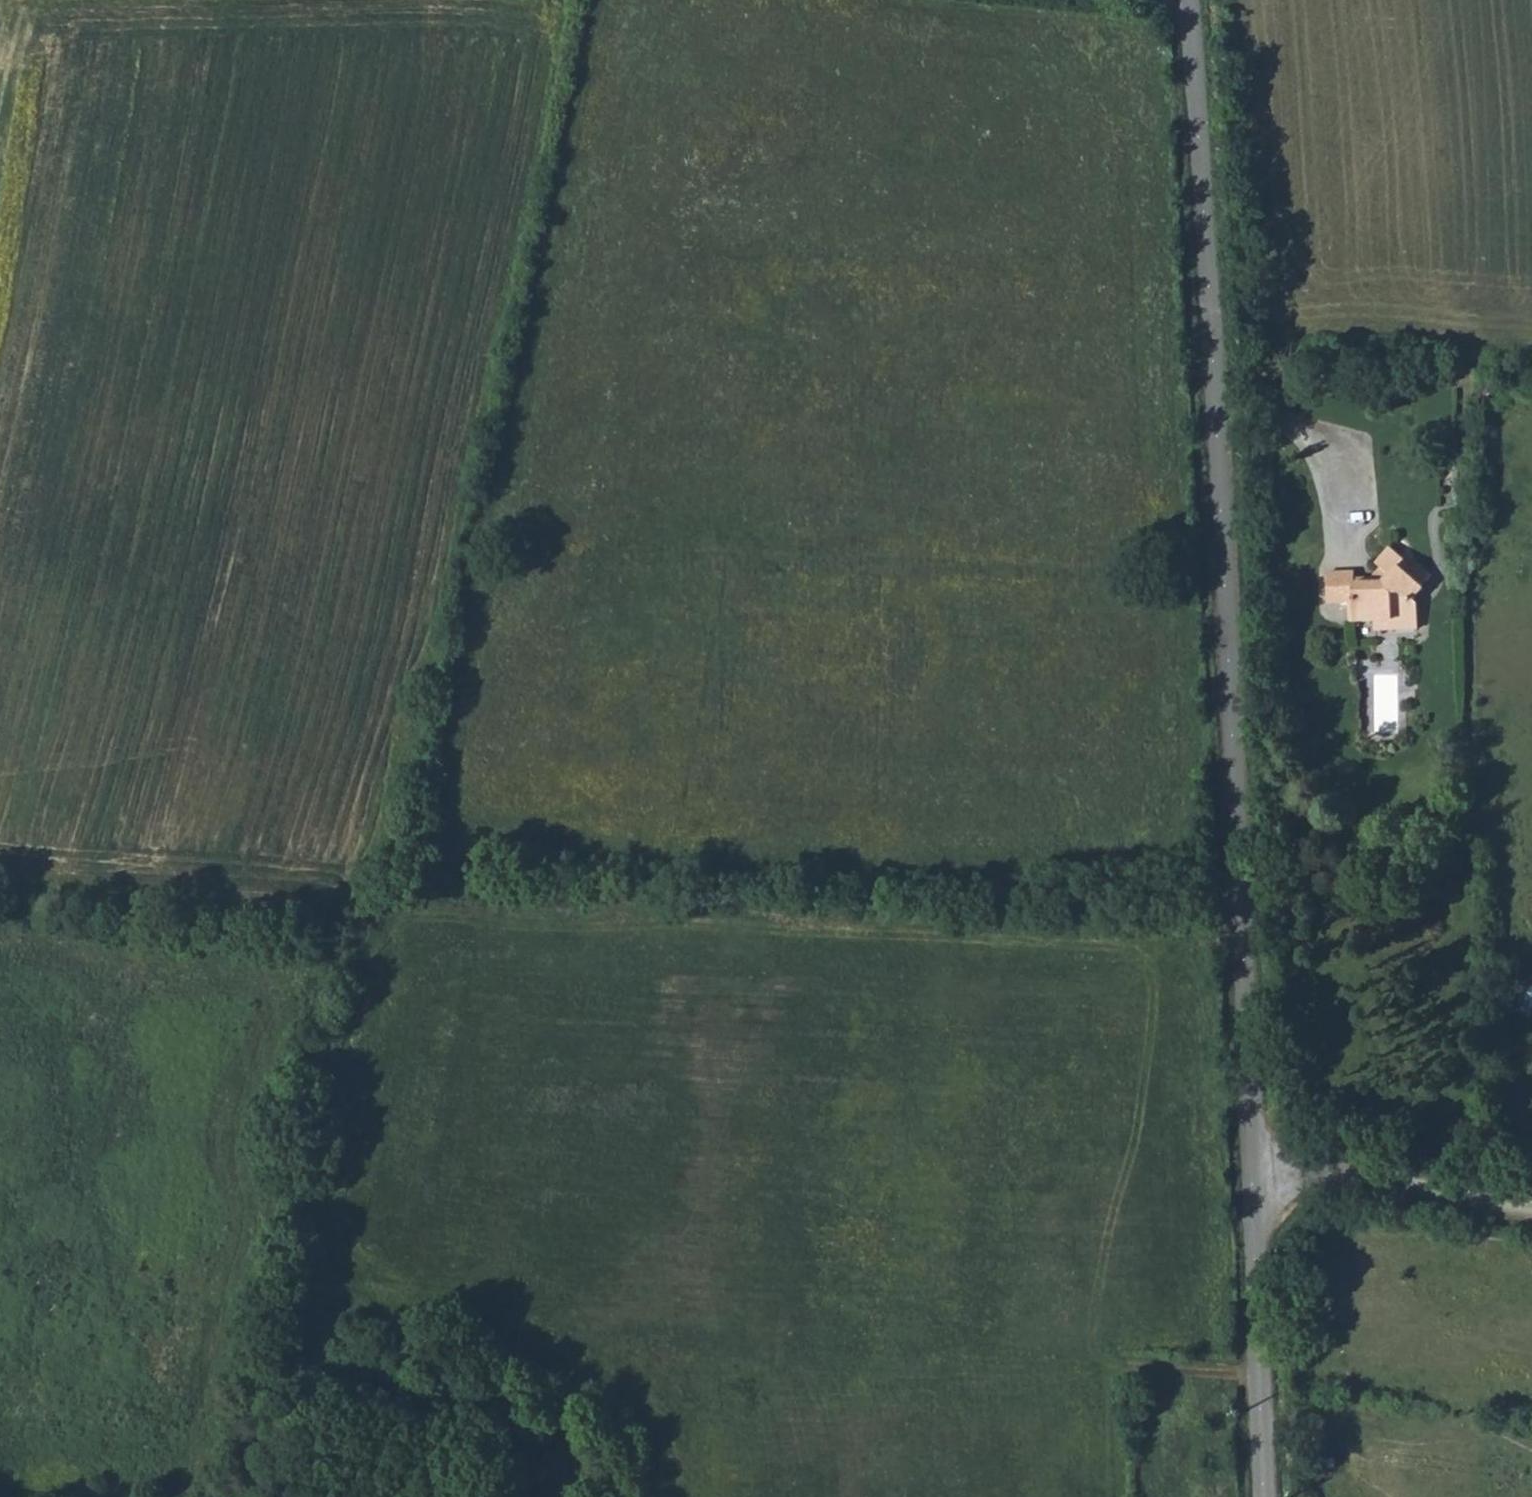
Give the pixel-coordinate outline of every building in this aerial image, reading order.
[(1353,571),(1326,571),(1327,602),(1348,602),(1354,602),(1355,619),(1374,619),(1390,619),(1391,628),(1417,627),(1417,594),(1427,576),(1410,559),(1404,564),(1387,548),(1376,563),(1380,566),(1386,572),(1380,581),(1372,579),(1354,578),(1353,571)] [(1380,566),(1372,579),(1380,581),(1386,572),(1380,566)] [(1390,619),(1374,619),(1374,628),(1391,628),(1390,619)] [(1519,986),(1522,1015),(1531,1014),(1531,984),(1519,986)]
